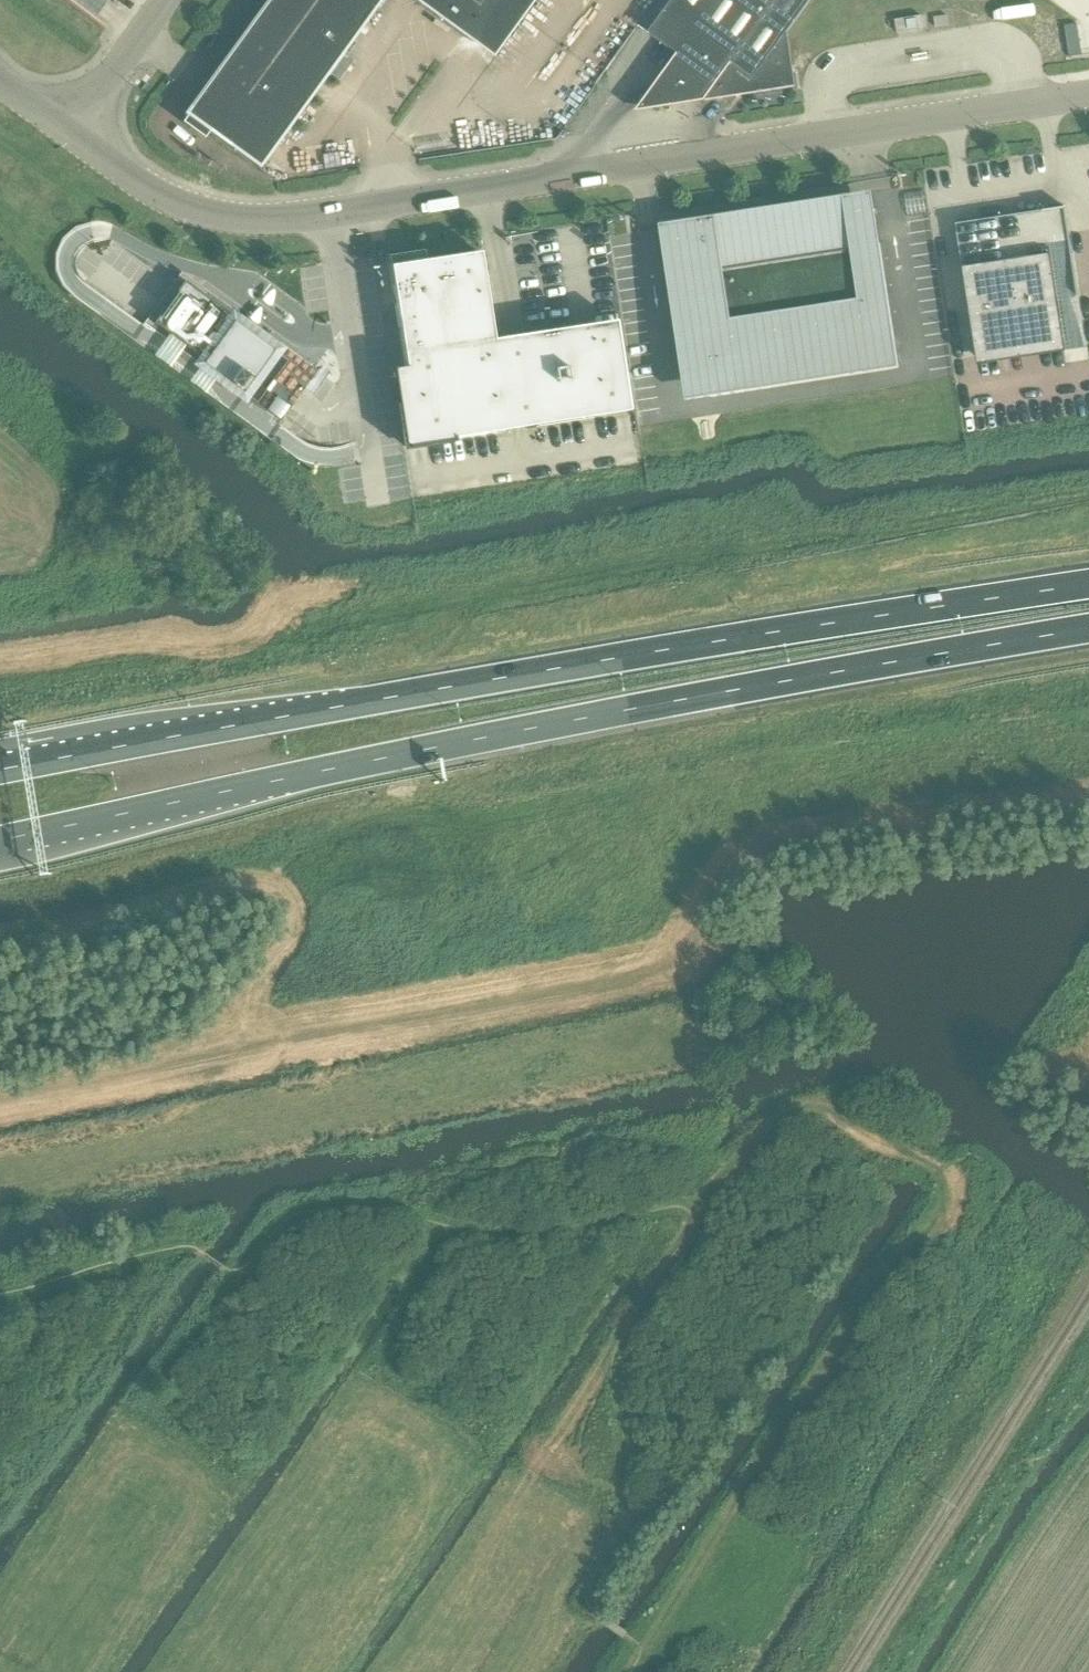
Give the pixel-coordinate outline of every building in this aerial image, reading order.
[(180,122),(202,138),(207,132),(259,170),(260,170),(344,53),(337,47),(344,36),(351,41),(358,30),(360,31),(382,0),(267,0),(184,115),(180,122)] [(463,37),(490,0),(413,0),(463,37)] [(649,33),(678,54),(664,73),(667,75),(705,102),(718,84),(739,99),(742,96),(795,87),(786,33),(811,0),(673,0),(649,33)] [(898,33),(923,29),(921,16),(895,20),(896,30),(897,33),(898,33)] [(847,196),(659,225),(687,402),(899,369),(880,244),(855,248),(847,196)] [(1079,296),(1065,208),(956,225),(976,357),(977,366),(1066,352),(1064,343),(1058,300),(1077,297),(1079,296)] [(615,322),(493,341),(480,254),(390,268),(406,368),(392,370),(405,451),(456,443),(455,439),(507,431),(504,413),(627,394),(615,322)] [(240,328),(242,325),(184,282),(153,324),(172,338),(169,341),(177,347),(180,344),(205,362),(202,365),(255,404),(286,362),(240,328)]
